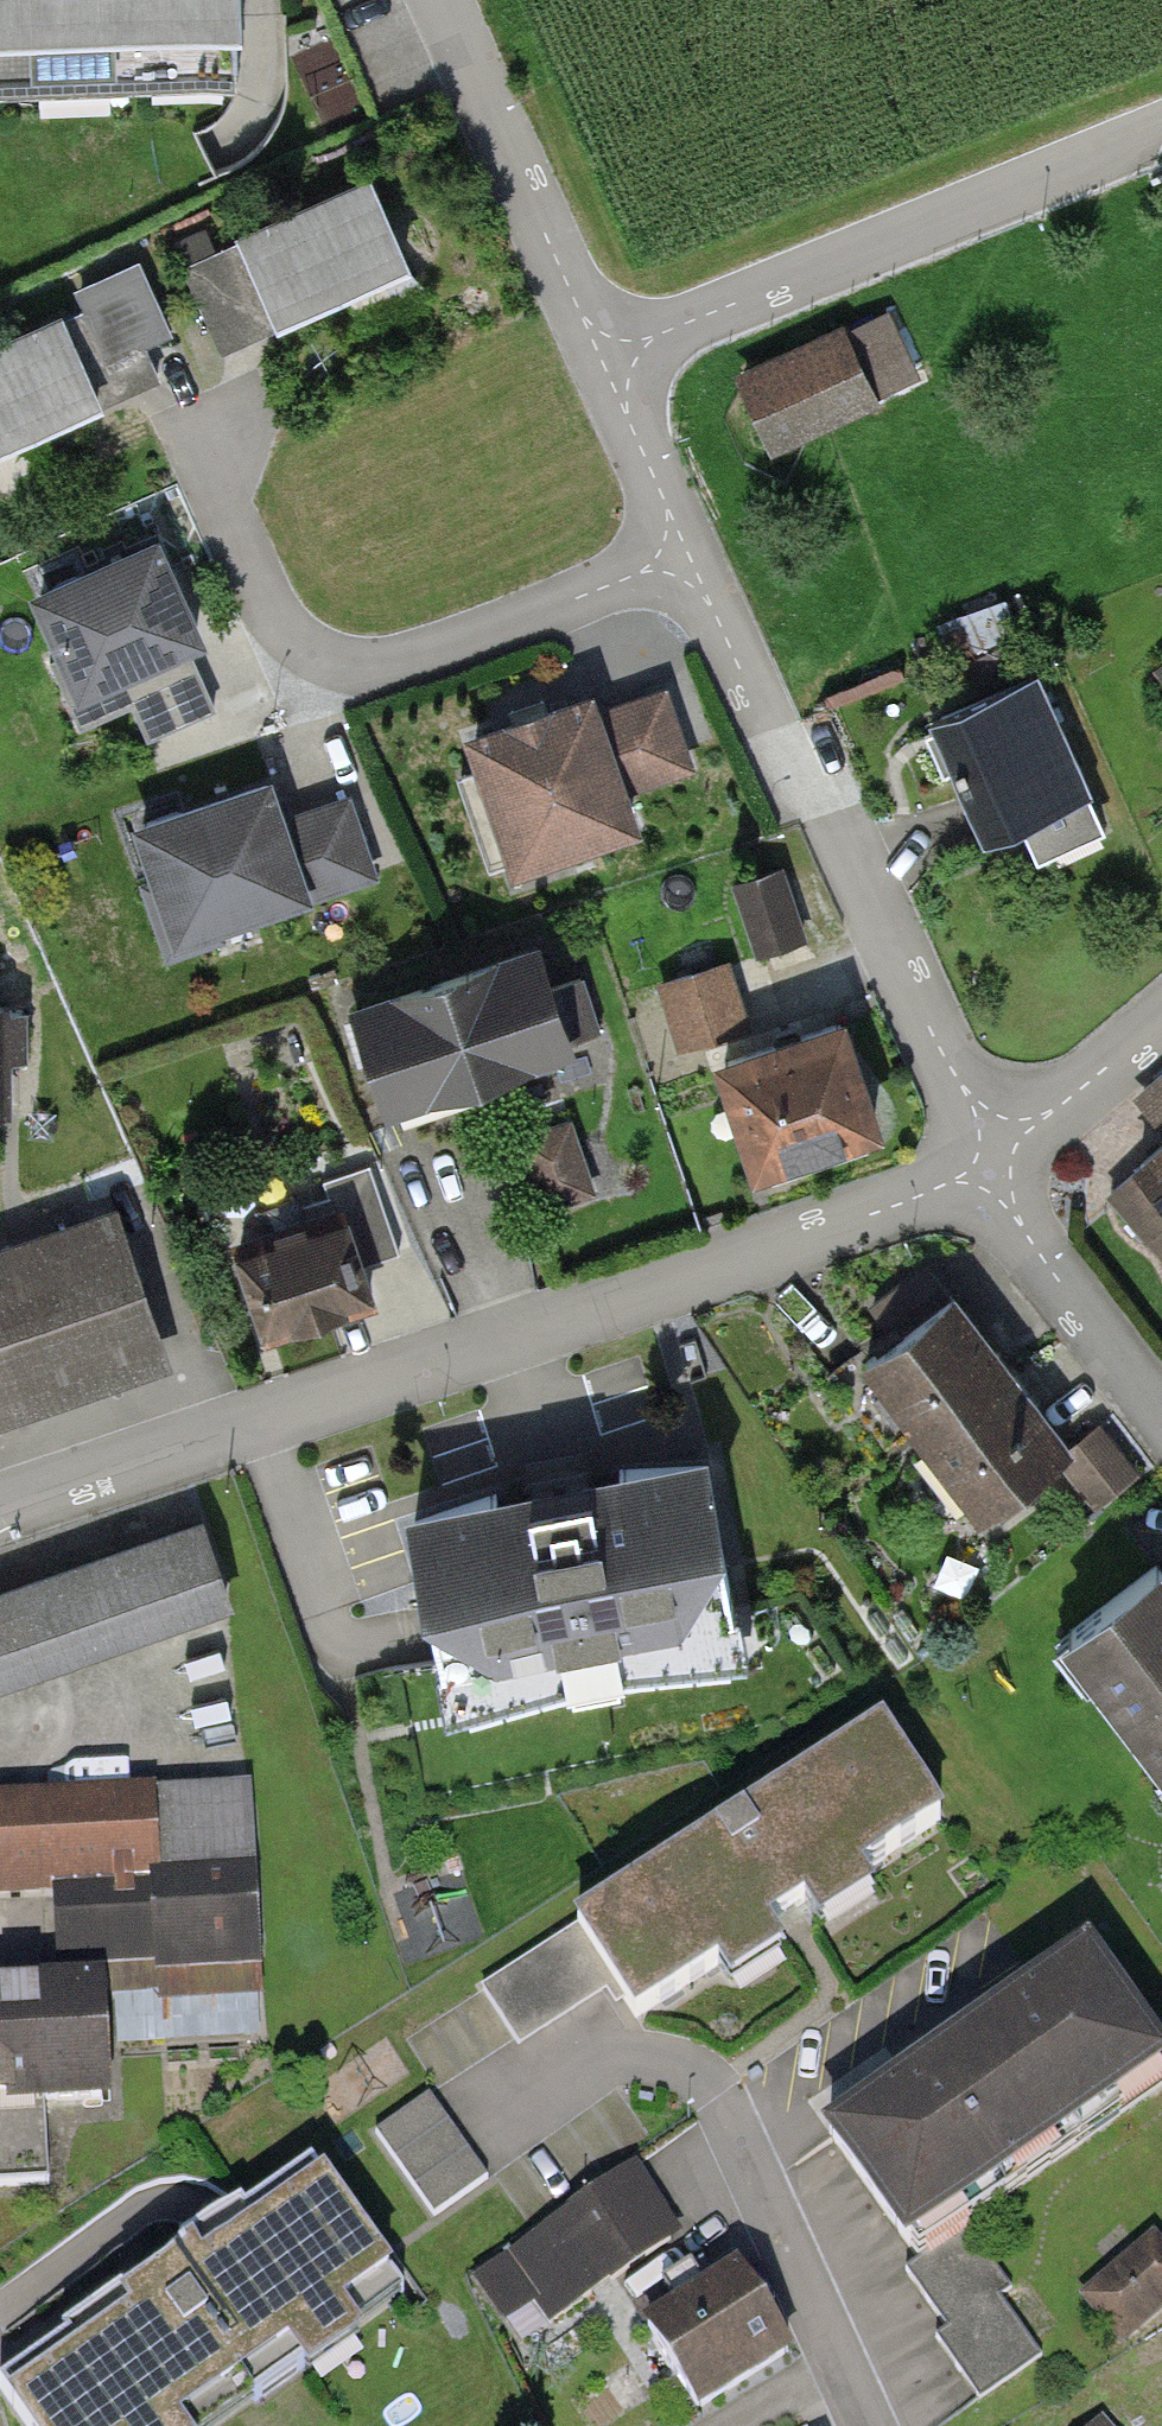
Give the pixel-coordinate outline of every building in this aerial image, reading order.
[(264,87),(263,0),(0,0),(0,92),(264,87)] [(388,177),(186,271),(225,354),(427,260),(388,177)] [(0,349),(0,447),(164,371),(126,290),(0,349)] [(889,300),(732,362),(766,447),(923,385),(889,300)] [(203,624),(158,524),(32,580),(91,712),(131,694),(146,727),(210,698),(181,634),(203,624)] [(1050,671),(948,718),(1000,829),(1037,812),(1055,851),(1106,827),(1088,788),(1102,782),(1050,671)] [(601,708),(593,685),(472,728),(515,850),(634,808),(625,783),(691,760),(664,686),(601,708)] [(369,863),(346,798),(284,820),(264,764),(131,810),(173,930),(369,863)] [(764,944),(815,925),(788,854),(737,874),(764,944)] [(559,940),(355,1009),(392,1115),(595,1046),(559,940)] [(733,955),(660,979),(681,1039),(753,1015),(733,955)] [(0,998),(0,1096),(28,1096),(27,998),(0,998)] [(858,1013),(723,1058),(758,1161),(893,1115),(858,1013)] [(1117,1166),(1161,1220),(1161,1128),(1117,1166)] [(358,1210),(254,1245),(286,1339),(390,1304),(358,1210)] [(0,1258),(0,1422),(180,1361),(130,1214),(0,1258)] [(963,1288),(870,1357),(984,1508),(1076,1439),(963,1288)] [(1103,1498),(1151,1463),(1113,1412),(1066,1447),(1103,1498)] [(744,1469),(415,1524),(451,1733),(779,1677),(744,1469)] [(0,1589),(0,1687),(244,1604),(214,1516),(0,1589)] [(1066,1635),(1161,1763),(1161,1563),(1066,1635)] [(963,1815),(892,1712),(481,1989),(526,2055),(621,1991),(647,2029),(734,1970),(747,1990),(808,1948),(795,1929),(816,1915),(828,1932),(891,1889),(880,1872),(963,1815)] [(259,1785),(0,1796),(0,1891),(67,1888),(70,1959),(266,1951),(259,1785)] [(831,2138),(912,2257),(1161,2089),(1161,2033),(1107,1952),(831,2138)] [(121,1976),(0,1981),(0,2191),(63,2189),(60,2106),(126,2104),(121,1976)] [(433,2094),(375,2133),(429,2214),(488,2174),(433,2094)] [(406,2294),(309,2157),(0,2377),(0,2395),(21,2425),(218,2425),(406,2294)] [(692,2236),(643,2164),(496,2263),(545,2336),(692,2236)] [(970,2219),(912,2257),(1000,2390),(1058,2351),(970,2219)] [(1081,2295),(1122,2344),(1161,2311),(1161,2230),(1161,2228),(1081,2295)] [(759,2262),(646,2339),(702,2421),(815,2345),(759,2262)] [(1084,2425),(1119,2425),(1104,2409),(1084,2425)]
